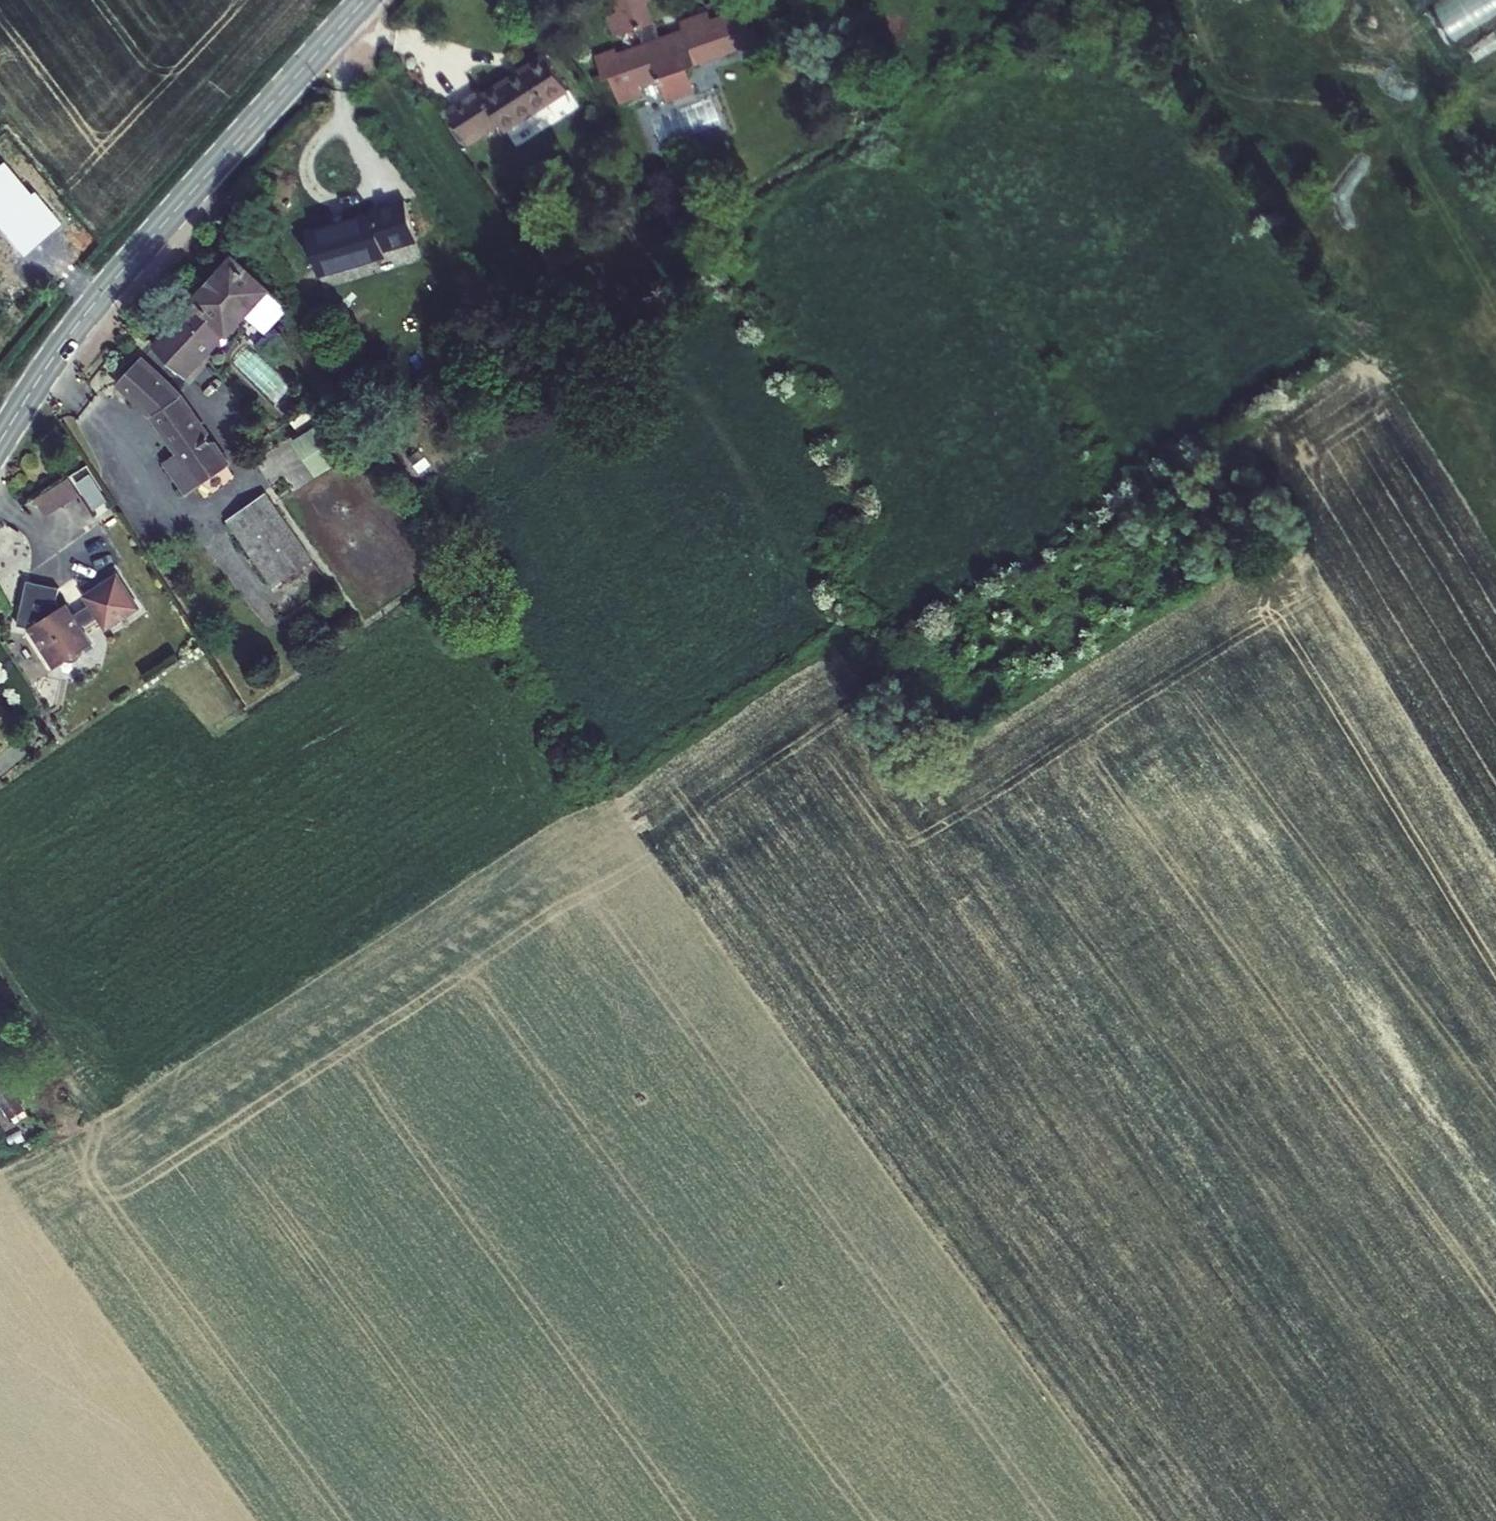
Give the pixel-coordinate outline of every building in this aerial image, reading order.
[(695,90),(688,67),(696,64),(695,60),(733,48),(734,51),(761,41),(755,24),(749,25),(741,0),(723,6),(725,12),(712,16),(709,11),(680,20),(682,28),(658,36),(647,3),(652,0),(613,0),(616,9),(606,12),(613,33),(638,25),(643,41),(617,49),(615,45),(595,52),(603,76),(610,74),(619,101),(643,93),(639,82),(657,76),(667,100),(695,90)] [(1446,40),(1495,12),(1495,0),(1433,0),(1425,4),(1446,40)] [(483,88),(449,112),(470,144),(501,123),(506,130),(568,89),(545,53),(485,93),(483,88)] [(37,198),(6,164),(0,170),(0,215),(9,224),(37,198)] [(317,275),(382,256),(381,250),(411,241),(399,202),(367,212),(368,217),(305,234),(317,275)] [(234,260),(154,347),(187,376),(244,314),(262,333),(285,308),(234,260)] [(153,415),(179,452),(163,463),(185,495),(227,465),(169,388),(141,361),(120,384),(153,415)] [(329,391),(289,420),(298,433),(338,403),(329,391)] [(74,494),(66,482),(34,502),(42,515),(74,494)] [(226,521),(274,588),(312,561),(265,494),(226,521)] [(81,596),(86,603),(70,613),(60,599),(55,602),(51,597),(53,586),(20,579),(11,622),(23,626),(37,648),(41,645),(53,662),(59,657),(67,659),(73,654),(74,648),(86,639),(77,625),(93,613),(102,627),(133,605),(112,574),(81,596)] [(11,1120),(24,1112),(0,1072),(0,1102),(11,1120)]
